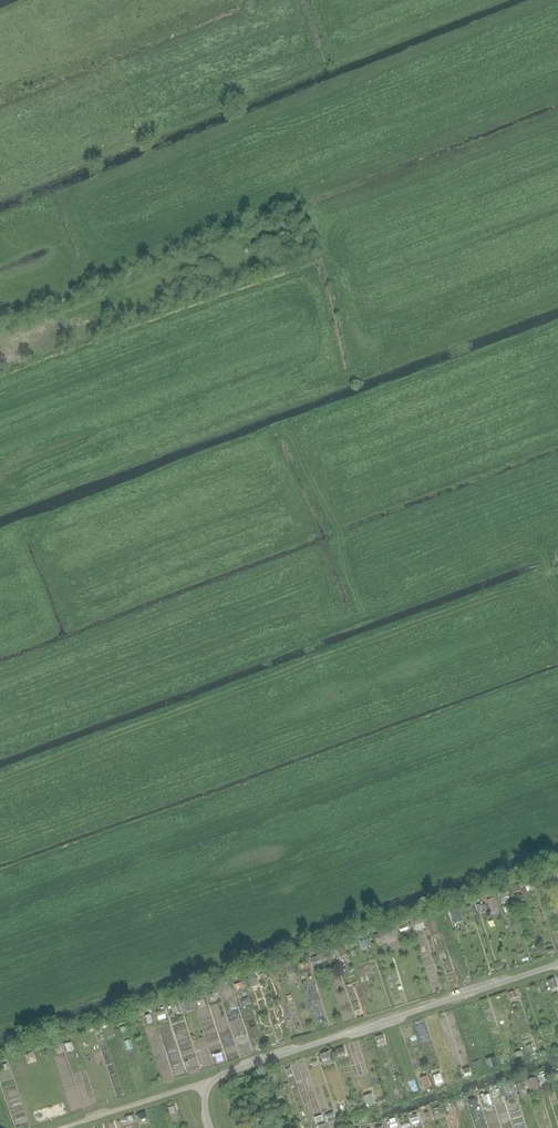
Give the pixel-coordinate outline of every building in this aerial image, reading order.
[(549,874),(552,887),(557,886),(557,878),(556,872),(549,874)] [(472,903),(450,910),(464,959),(475,956),(471,944),(477,942),(471,921),(477,919),(472,903)] [(411,920),(415,930),(424,927),(421,917),(411,920)] [(310,957),(311,966),(320,965),(318,956),(310,957)] [(347,1020),(369,1013),(360,980),(350,983),(354,997),(351,998),(353,1004),(343,1007),(347,1020)] [(171,1062),(175,1075),(253,1053),(253,1046),(250,1037),(250,1034),(261,1034),(254,1010),(254,1007),(197,1007),(206,1036),(194,1039),(194,1049),(183,1049),(182,1049),(182,1056),(180,1057),(182,1065),(174,1065),(175,1057),(171,1057),(171,1062)]
